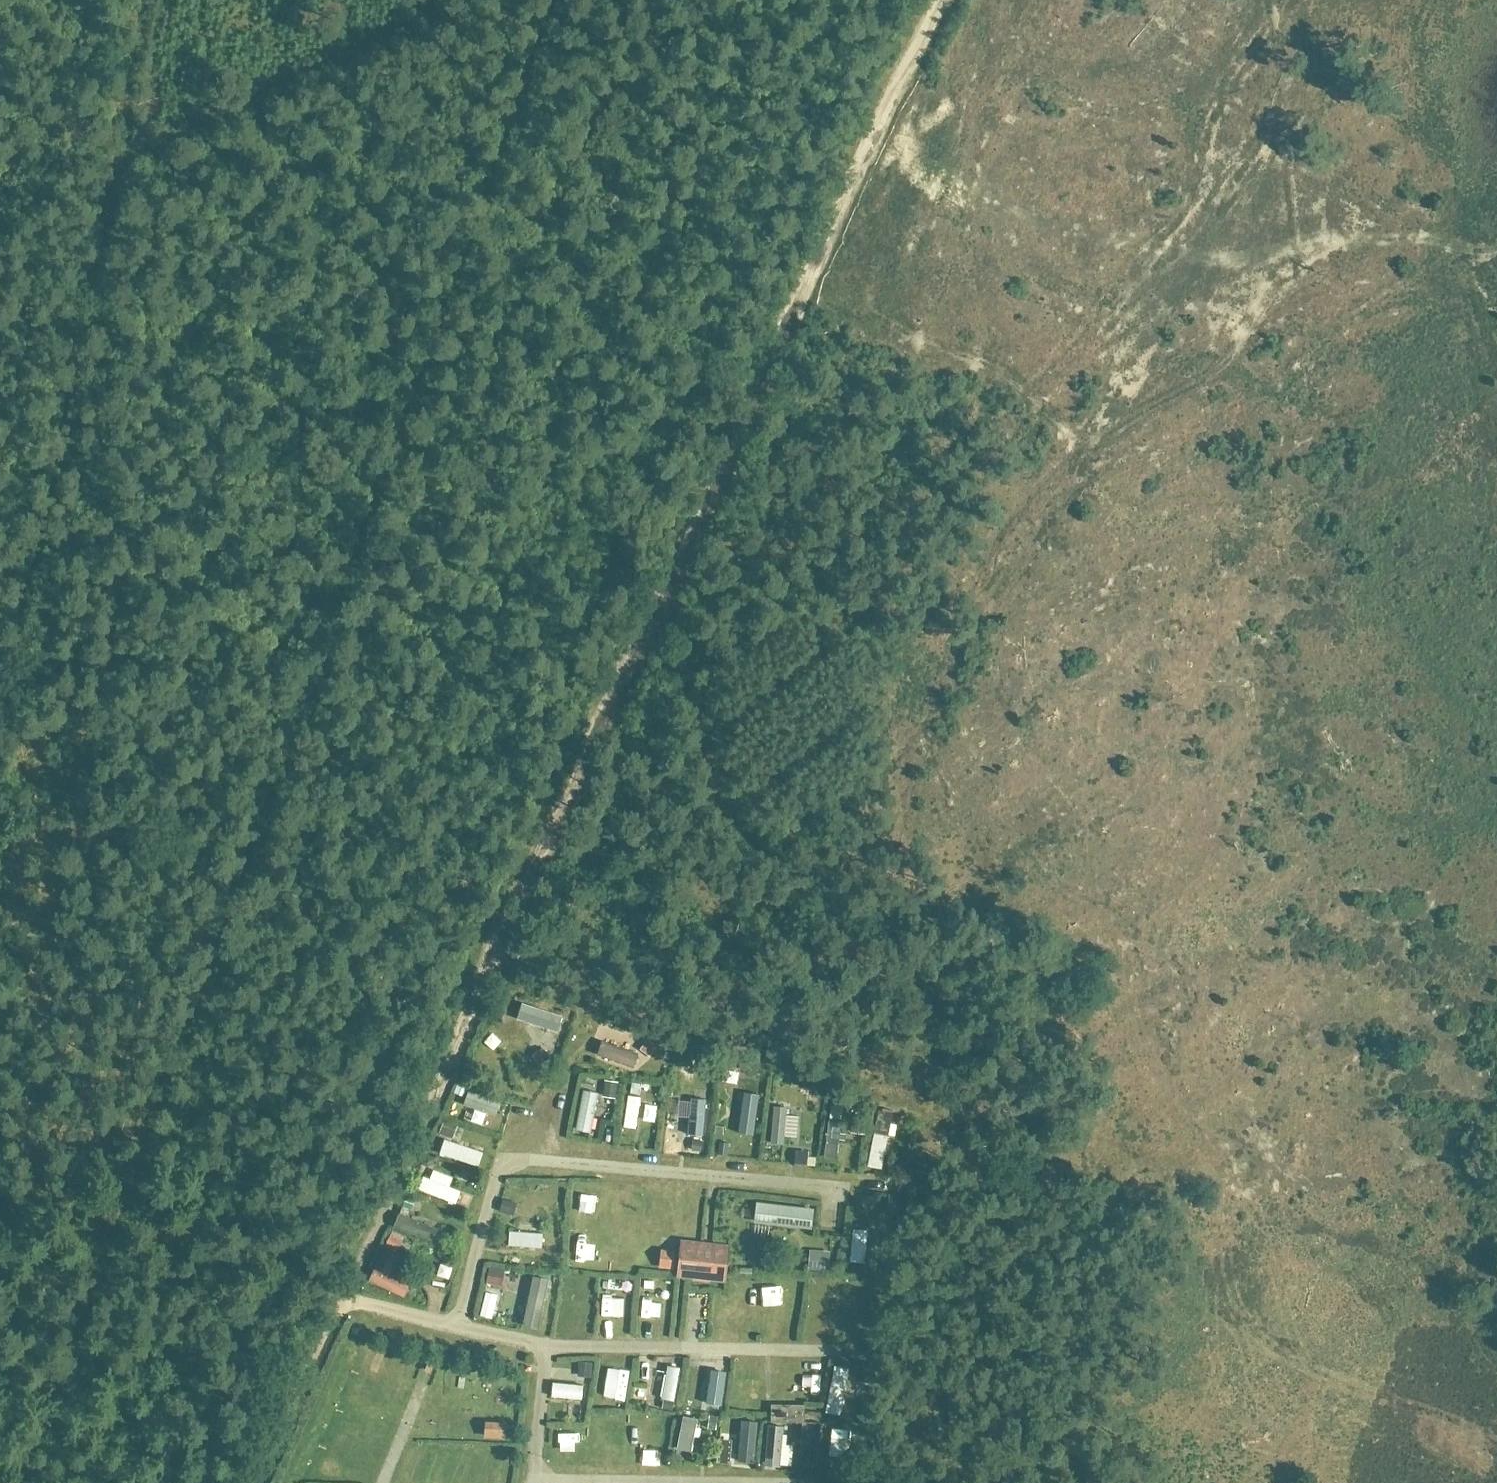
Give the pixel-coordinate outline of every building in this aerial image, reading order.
[(560,1021),(563,1010),(537,1005),(534,1016),(560,1021)] [(727,1085),(727,1109),(738,1109),(738,1085),(727,1085)] [(596,1132),(605,1090),(591,1087),(582,1129),(596,1132)] [(804,1147),(805,1108),(779,1108),(779,1146),(804,1147)] [(673,1110),(672,1139),(685,1139),(685,1111),(673,1110)] [(880,1135),(877,1170),(892,1171),(895,1137),(880,1135)] [(464,1183),(453,1181),(455,1172),(426,1166),(421,1188),(461,1197),(464,1183)] [(775,1230),(822,1231),(822,1213),(762,1211),(761,1223),(775,1223),(775,1230)] [(512,1245),(548,1246),(549,1227),(513,1226),(512,1245)] [(871,1271),(876,1234),(862,1232),(857,1269),(871,1271)] [(547,1245),(547,1260),(561,1260),(561,1245),(547,1245)] [(400,1260),(384,1252),(369,1284),(405,1301),(412,1286),(392,1276),(400,1260)] [(719,1271),(720,1260),(684,1256),(682,1267),(719,1271)] [(491,1279),(506,1280),(507,1265),(492,1264),(491,1279)] [(552,1276),(535,1275),(531,1321),(548,1323),(552,1276)] [(715,1361),(714,1401),(733,1401),(733,1361),(715,1361)] [(687,1389),(686,1366),(666,1367),(667,1390),(687,1389)] [(844,1369),(833,1418),(848,1422),(859,1373),(844,1369)] [(556,1398),(587,1399),(587,1380),(556,1379),(556,1398)] [(772,1421),(805,1422),(805,1405),(772,1404),(772,1421)] [(700,1420),(684,1416),(677,1452),(693,1455),(700,1420)] [(795,1424),(775,1425),(777,1472),(796,1472),(795,1424)]
